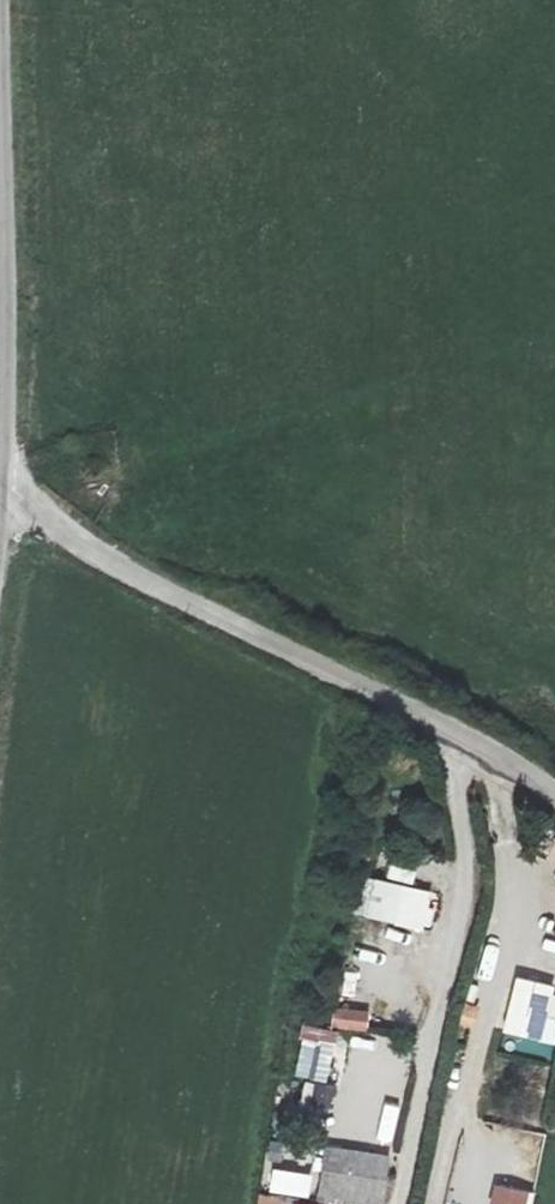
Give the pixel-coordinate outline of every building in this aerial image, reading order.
[(433,893),(373,879),(363,919),(424,933),(433,893)] [(518,979),(504,1027),(554,1043),(554,991),(518,979)] [(373,1008),(335,1005),(333,1026),(371,1030),(373,1008)] [(484,1122),(540,1127),(545,1065),(489,1060),(484,1122)] [(338,1090),(311,1081),(302,1109),(329,1118),(338,1090)] [(379,1141),(395,1145),(404,1109),(389,1105),(379,1141)] [(326,1148),(317,1198),(354,1203),(386,1203),(394,1159),(326,1148)] [(498,1183),(492,1203),(528,1203),(532,1193),(498,1183)]
